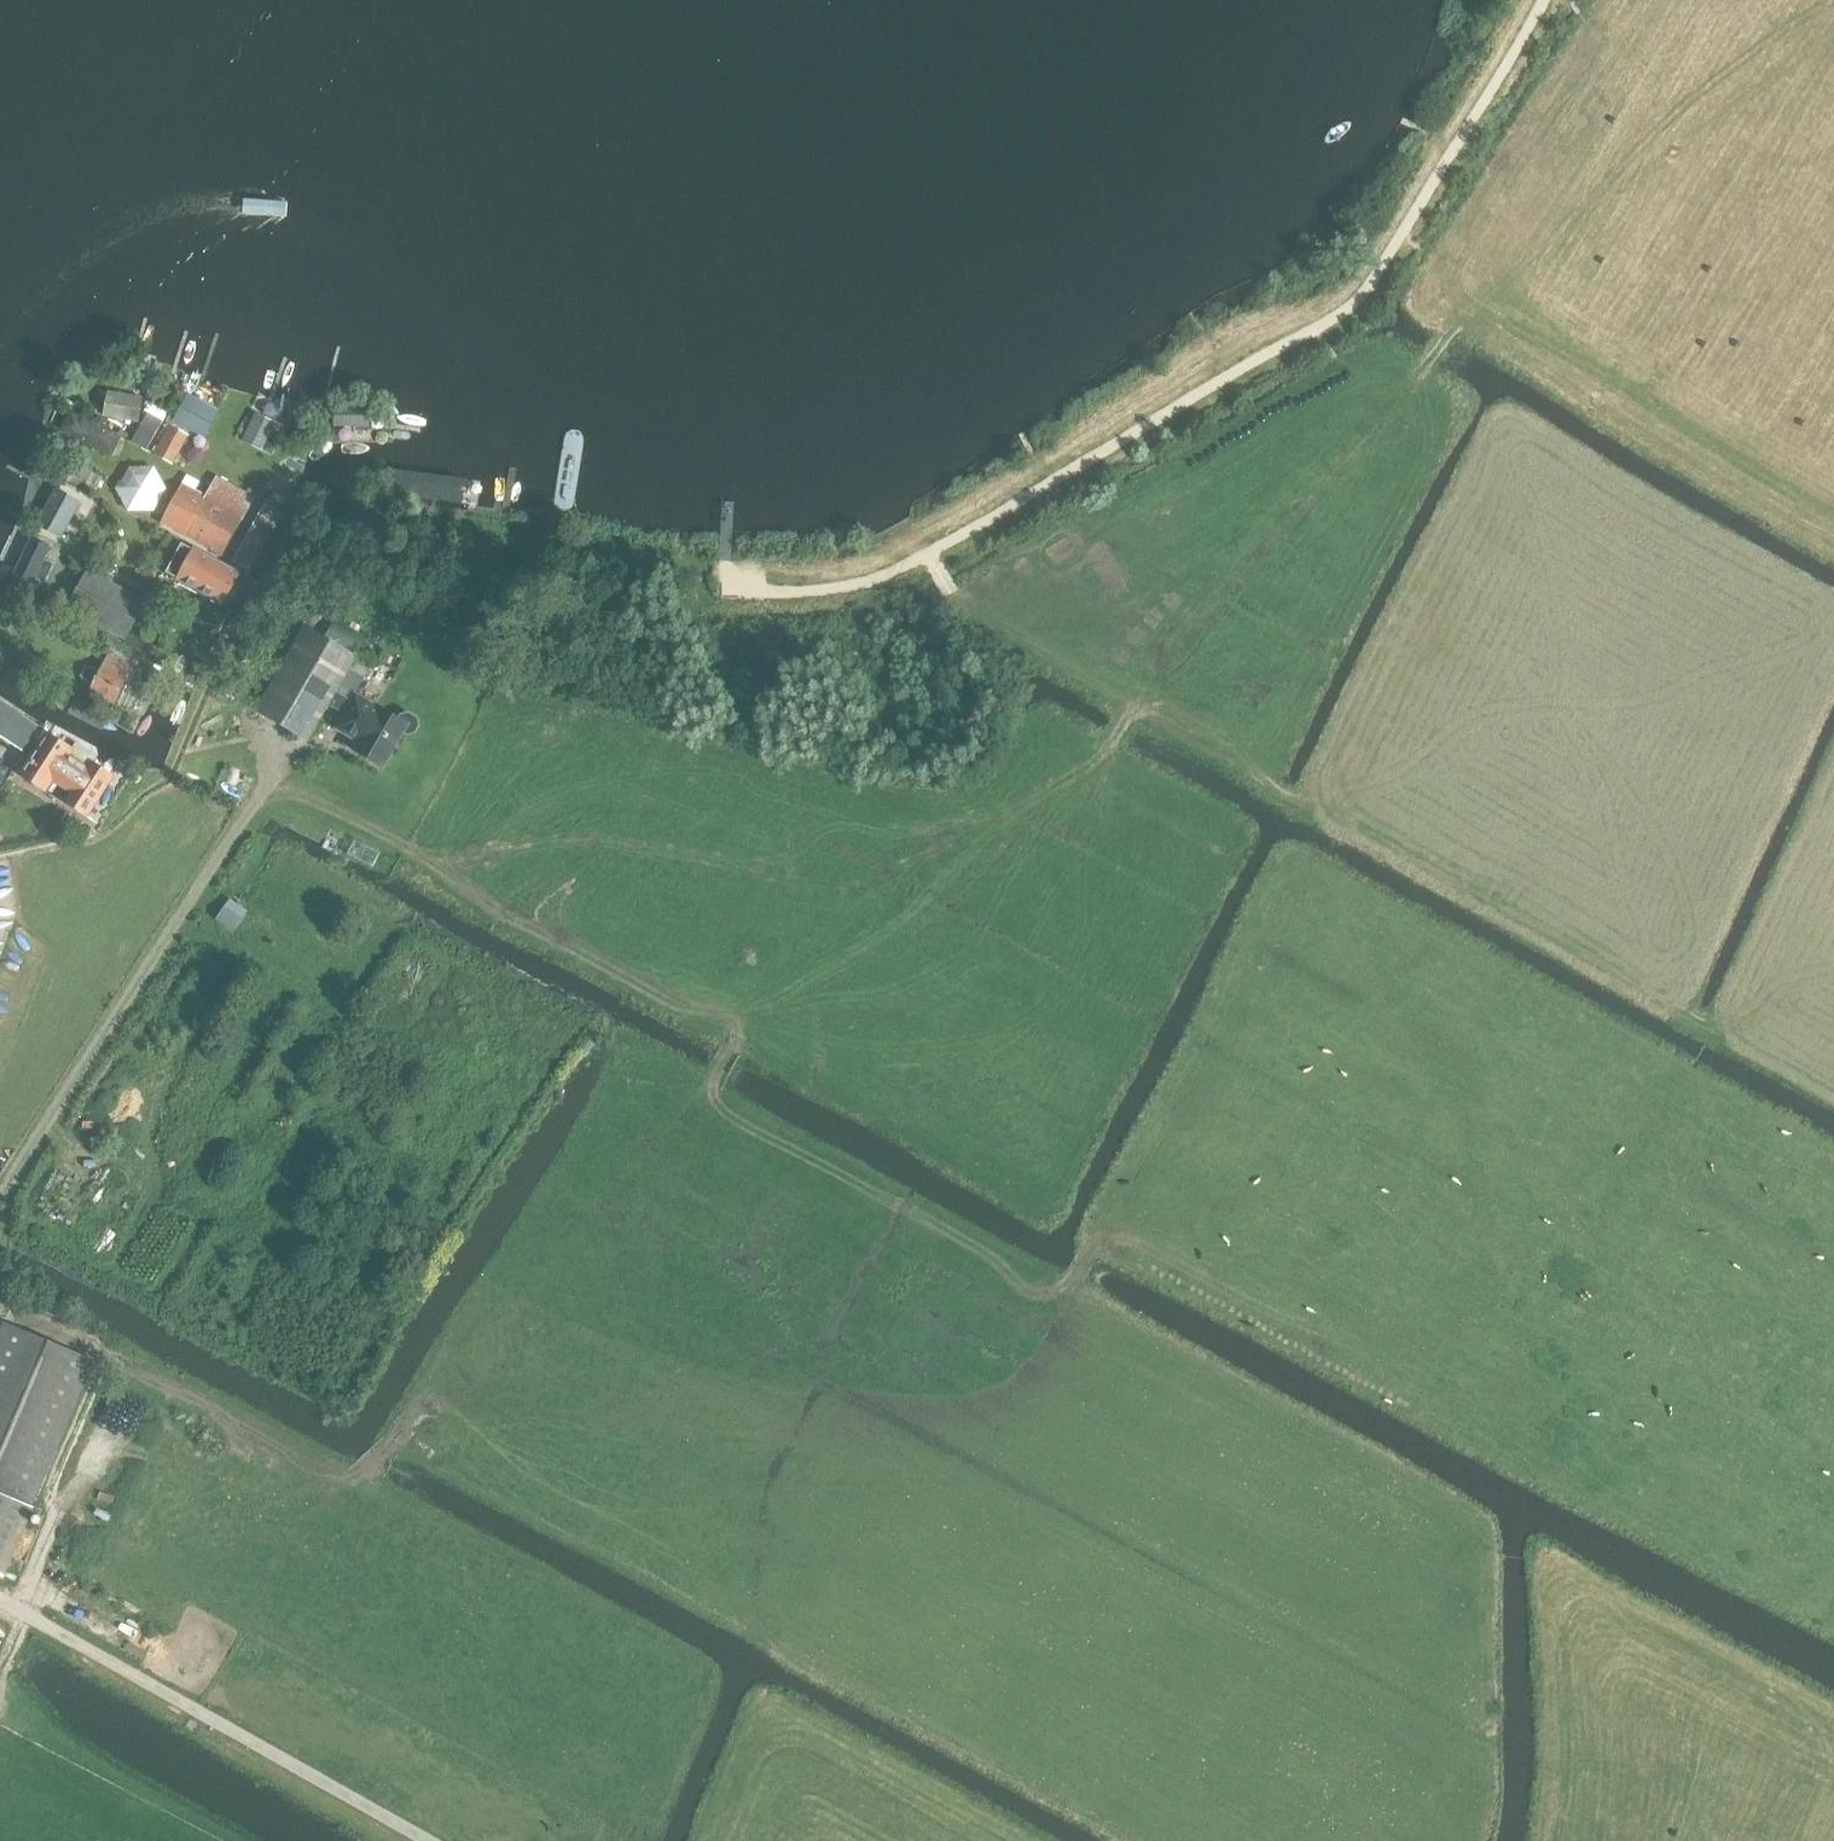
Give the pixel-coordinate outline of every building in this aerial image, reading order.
[(106,390),(102,416),(139,422),(143,396),(106,390)] [(206,435),(214,419),(207,415),(210,408),(189,397),(183,410),(179,408),(173,418),(206,435)] [(370,426),(370,404),(334,403),(333,425),(370,426)] [(64,429),(112,454),(121,437),(73,412),(64,429)] [(241,440),(272,455),(282,434),(272,429),(275,421),(256,412),(241,440)] [(159,427),(143,418),(131,441),(146,449),(159,427)] [(153,453),(173,464),(189,434),(169,423),(153,453)] [(65,480),(93,494),(102,476),(75,460),(65,480)] [(127,510),(154,511),(167,488),(154,465),(128,465),(115,487),(127,510)] [(160,522),(222,556),(255,495),(217,475),(206,494),(195,488),(200,480),(187,473),(160,522)] [(385,493),(433,498),(434,481),(386,476),(385,493)] [(62,537),(81,501),(56,486),(35,524),(62,537)] [(264,502),(232,560),(252,570),(283,513),(264,502)] [(30,537),(10,580),(30,590),(37,579),(45,582),(54,562),(45,558),(50,547),(30,537)] [(166,571),(177,577),(176,579),(223,605),(241,572),(194,546),(192,550),(181,543),(166,571)] [(66,607),(124,639),(145,601),(87,569),(66,607)] [(335,689),(355,654),(305,626),(257,711),(308,739),(328,703),(345,712),(337,727),(358,739),(353,747),(383,764),(403,729),(406,731),(414,729),(418,722),(416,715),(407,710),(400,712),(398,716),(355,692),(351,698),(335,689)] [(100,669),(92,665),(84,666),(80,674),(84,680),(92,684),(89,689),(116,704),(136,666),(109,651),(100,669)] [(53,781),(70,792),(64,800),(89,817),(101,798),(116,775),(93,760),(84,774),(66,762),(75,749),(48,730),(35,748),(31,746),(24,756),(28,759),(19,773),(46,791),(53,781)] [(235,928),(250,905),(230,893),(216,916),(235,928)] [(4,1576),(34,1506),(32,1506),(94,1360),(4,1321),(0,1330),(0,1574),(4,1576)]
